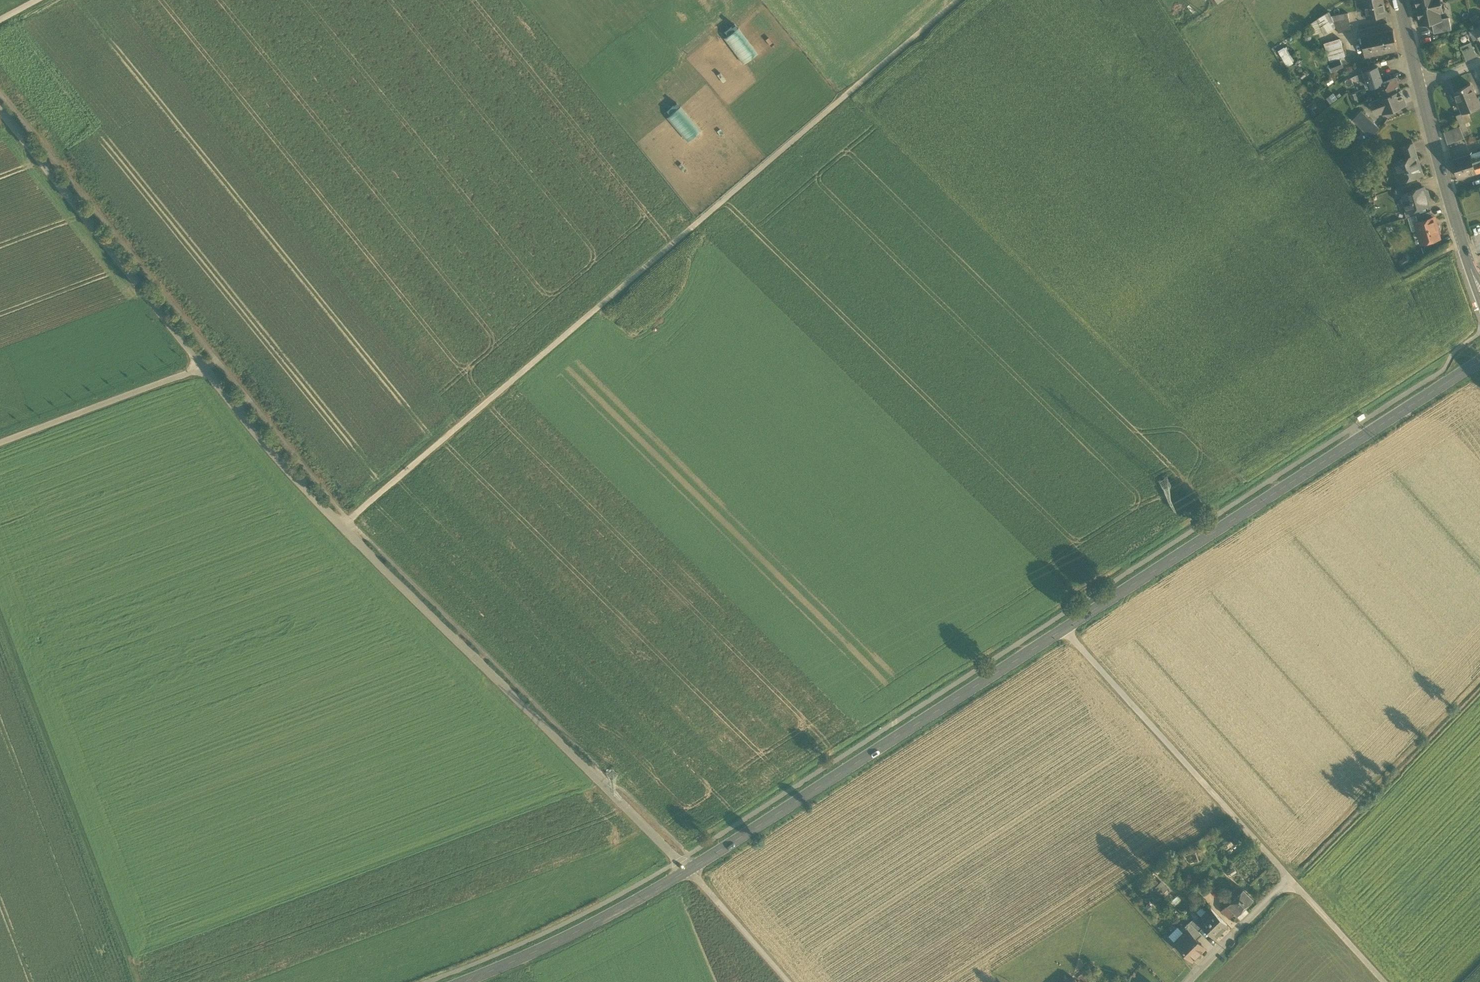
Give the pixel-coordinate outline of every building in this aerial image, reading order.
[(1366,9),(1364,0),(1356,0),(1358,11),(1366,9)] [(1366,9),(1368,18),(1385,14),(1382,0),(1364,0),(1366,9)] [(1442,11),(1440,2),(1417,7),(1419,17),(1418,17),(1420,24),(1431,21),(1441,20),(1441,19),(1439,12),(1442,11)] [(1317,19),(1324,34),(1335,26),(1334,22),(1331,16),(1329,11),(1317,19)] [(1348,12),(1331,16),(1334,22),(1349,19),(1348,12)] [(1431,21),(1434,33),(1451,30),(1449,17),(1441,19),(1441,20),(1431,21)] [(1335,26),(1338,33),(1352,30),(1349,19),(1334,22),(1335,26)] [(1479,38),(1475,29),(1469,31),(1473,41),(1479,38)] [(1362,37),(1367,55),(1398,48),(1393,30),(1362,37)] [(1341,39),(1330,44),(1336,58),(1341,57),(1346,54),(1341,39)] [(1460,46),(1466,59),(1476,55),(1470,42),(1460,46)] [(1342,60),(1341,57),(1336,58),(1330,44),(1324,46),(1331,64),(1342,60)] [(1287,46),(1278,50),(1286,66),(1294,62),(1287,46)] [(1345,66),(1342,60),(1331,64),(1330,64),(1333,71),(1345,66)] [(1378,67),(1364,72),(1366,77),(1370,88),(1374,87),(1373,86),(1379,84),(1383,83),(1383,82),(1378,67)] [(1365,78),(1366,77),(1364,72),(1354,76),(1356,81),(1365,78)] [(1396,77),(1383,82),(1383,83),(1379,84),(1380,86),(1374,88),(1378,98),(1400,90),(1396,77)] [(1463,112),(1468,111),(1479,106),(1479,103),(1478,97),(1477,97),(1471,83),(1462,87),(1463,88),(1455,91),(1463,112)] [(1400,90),(1378,98),(1382,108),(1383,112),(1405,103),(1400,90)] [(1376,110),(1382,108),(1378,98),(1373,100),(1376,110)] [(696,151),(710,140),(687,111),(673,122),(696,151)] [(1352,121),(1371,137),(1379,128),(1361,111),(1352,121)] [(1472,121),(1468,111),(1463,112),(1461,113),(1465,123),(1472,121)] [(1455,115),(1460,126),(1465,123),(1461,113),(1455,115)] [(1469,134),(1465,123),(1460,126),(1464,136),(1469,134)] [(1464,136),(1460,126),(1443,132),(1447,143),(1464,137),(1464,136)] [(1402,146),(1406,158),(1416,154),(1416,155),(1417,155),(1413,143),(1402,146)] [(1470,153),(1473,161),(1479,159),(1479,150),(1470,153)] [(1452,159),(1458,178),(1476,172),(1473,161),(1470,153),(1452,159)] [(1401,173),(1404,180),(1422,174),(1416,155),(1416,154),(1406,158),(1397,160),(1397,161),(1394,164),(1397,172),(1401,173)] [(1395,189),(1397,195),(1402,194),(1402,193),(1412,190),(1410,184),(1395,189)] [(1429,204),(1426,197),(1425,191),(1423,187),(1412,190),(1402,193),(1402,194),(1407,210),(1407,211),(1418,208),(1429,204)] [(1406,217),(1416,215),(1420,214),(1418,208),(1407,211),(1407,210),(1404,211),(1406,217)] [(1430,210),(1420,214),(1416,215),(1418,221),(1432,217),(1430,210)] [(1425,242),(1427,243),(1431,242),(1432,240),(1439,237),(1433,217),(1432,217),(1418,221),(1416,222),(1420,235),(1421,235),(1424,242),(1425,242)] [(1162,879),(1149,891),(1155,898),(1168,887),(1162,879)] [(1231,908),(1233,910),(1248,894),(1238,885),(1223,900),(1231,908)] [(1217,906),(1225,914),(1231,908),(1223,900),(1217,906)] [(1202,927),(1213,938),(1227,924),(1210,908),(1198,920),(1197,921),(1202,927)] [(1187,930),(1196,939),(1201,934),(1198,931),(1202,927),(1197,921),(1198,920),(1194,917),(1189,922),(1180,930),(1184,933),(1187,930)] [(1174,943),(1191,960),(1204,947),(1196,939),(1187,930),(1184,933),(1174,943)]
